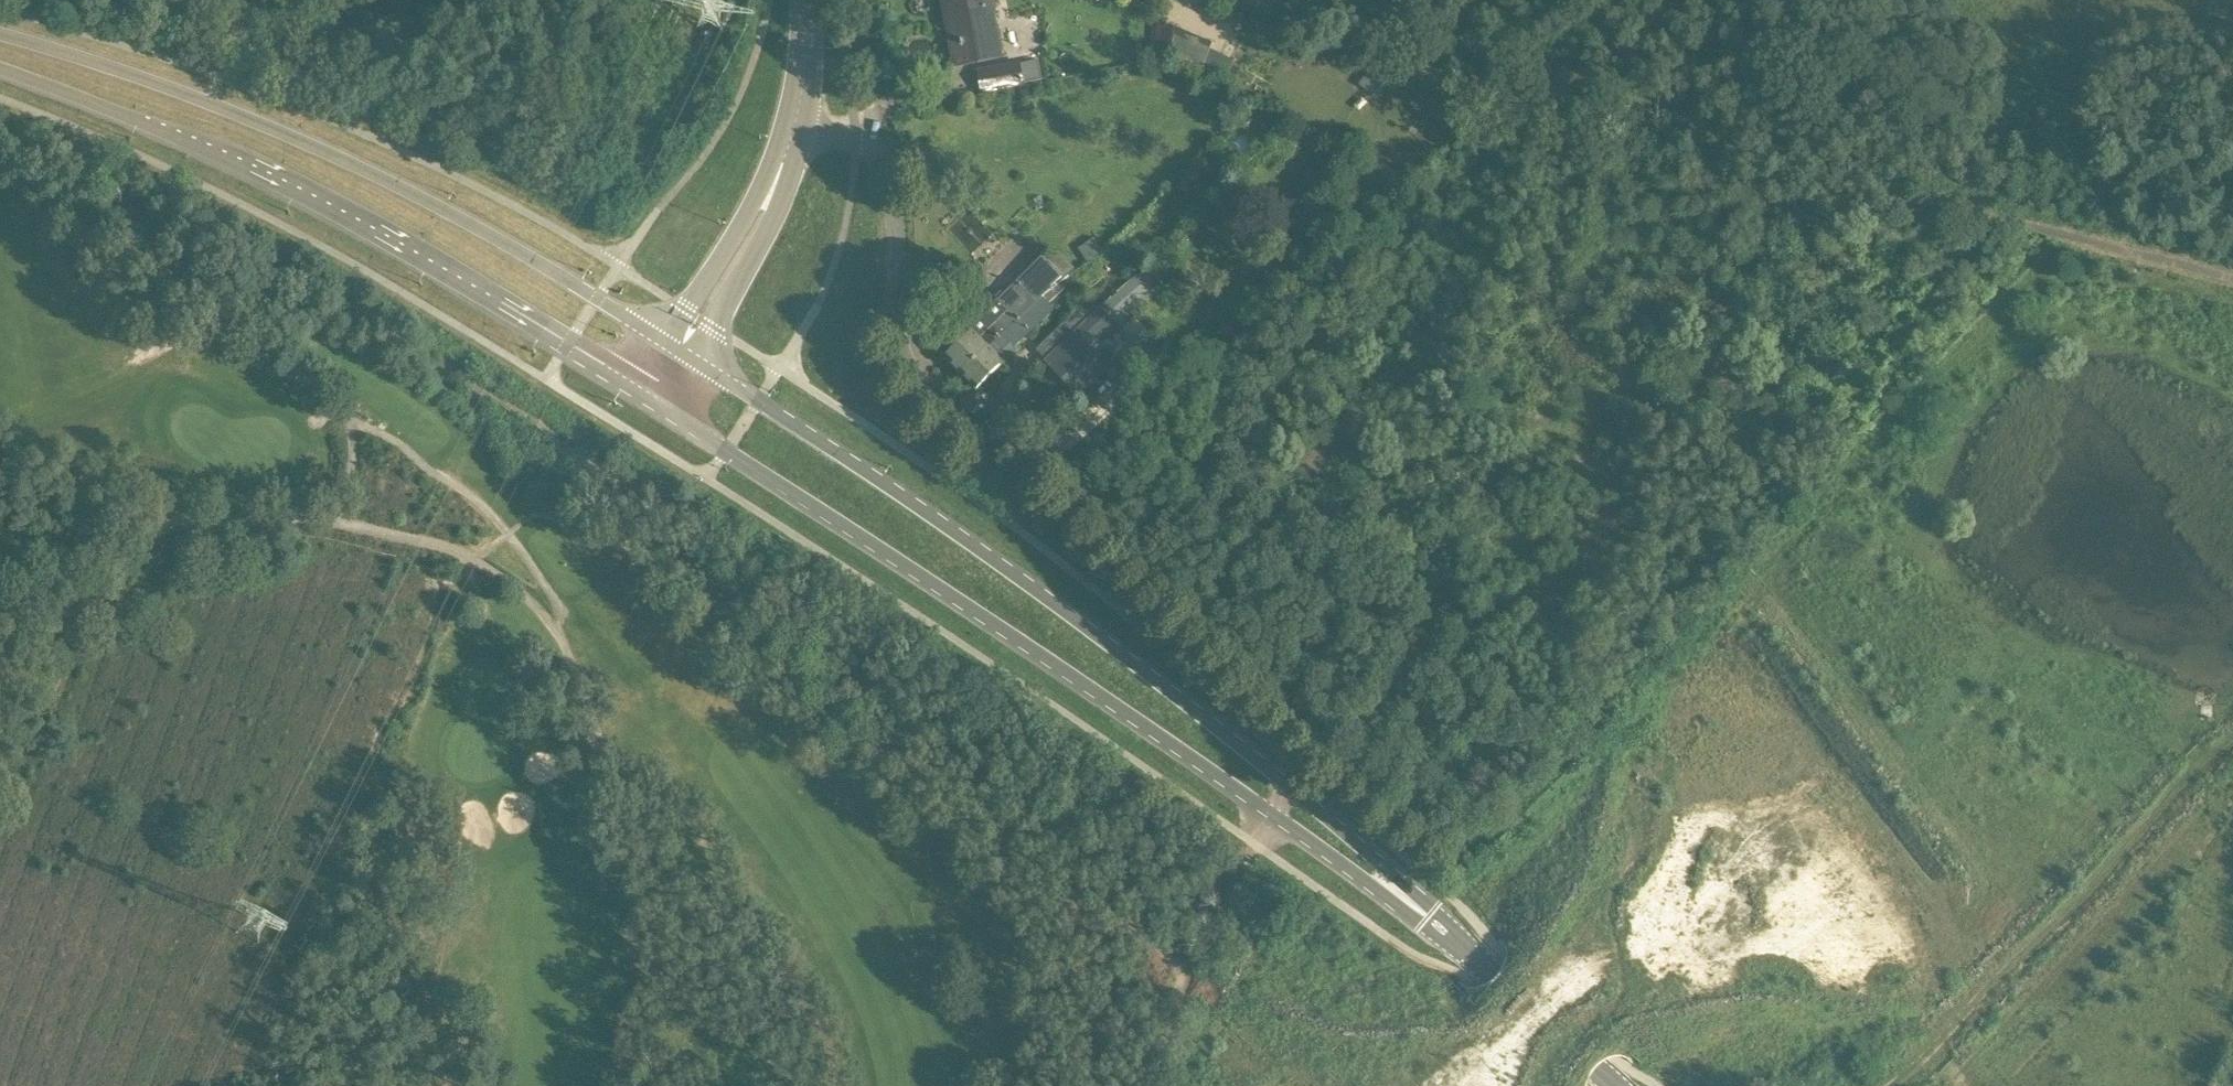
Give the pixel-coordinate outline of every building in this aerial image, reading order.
[(1006,58),(995,0),(941,0),(954,67),(1006,58)] [(1175,28),(1173,54),(1202,67),(1212,44),(1175,28)] [(1039,61),(1021,64),(1024,84),(1042,80),(1039,61)] [(981,94),(1025,86),(1024,84),(1021,64),(1020,62),(976,70),(981,94)] [(1077,272),(1102,252),(1093,239),(1077,251),(1081,256),(1070,264),(1055,250),(1016,285),(1014,282),(941,354),(976,390),(1019,351),(1014,347),(1053,310),(1049,304),(1067,289),(1061,282),(1076,271),(1077,272)] [(1136,277),(1100,309),(1047,364),(1057,374),(1053,378),(1066,390),(1070,387),(1078,395),(1102,372),(1104,374),(1106,372),(1107,373),(1116,363),(1103,349),(1096,355),(1089,349),(1098,340),(1102,344),(1117,329),(1120,333),(1155,297),(1136,277)] [(1043,361),(1047,364),(1100,309),(1089,299),(1035,350),(1043,361)] [(1079,492),(1087,484),(1076,473),(1068,481),(1079,492)]
